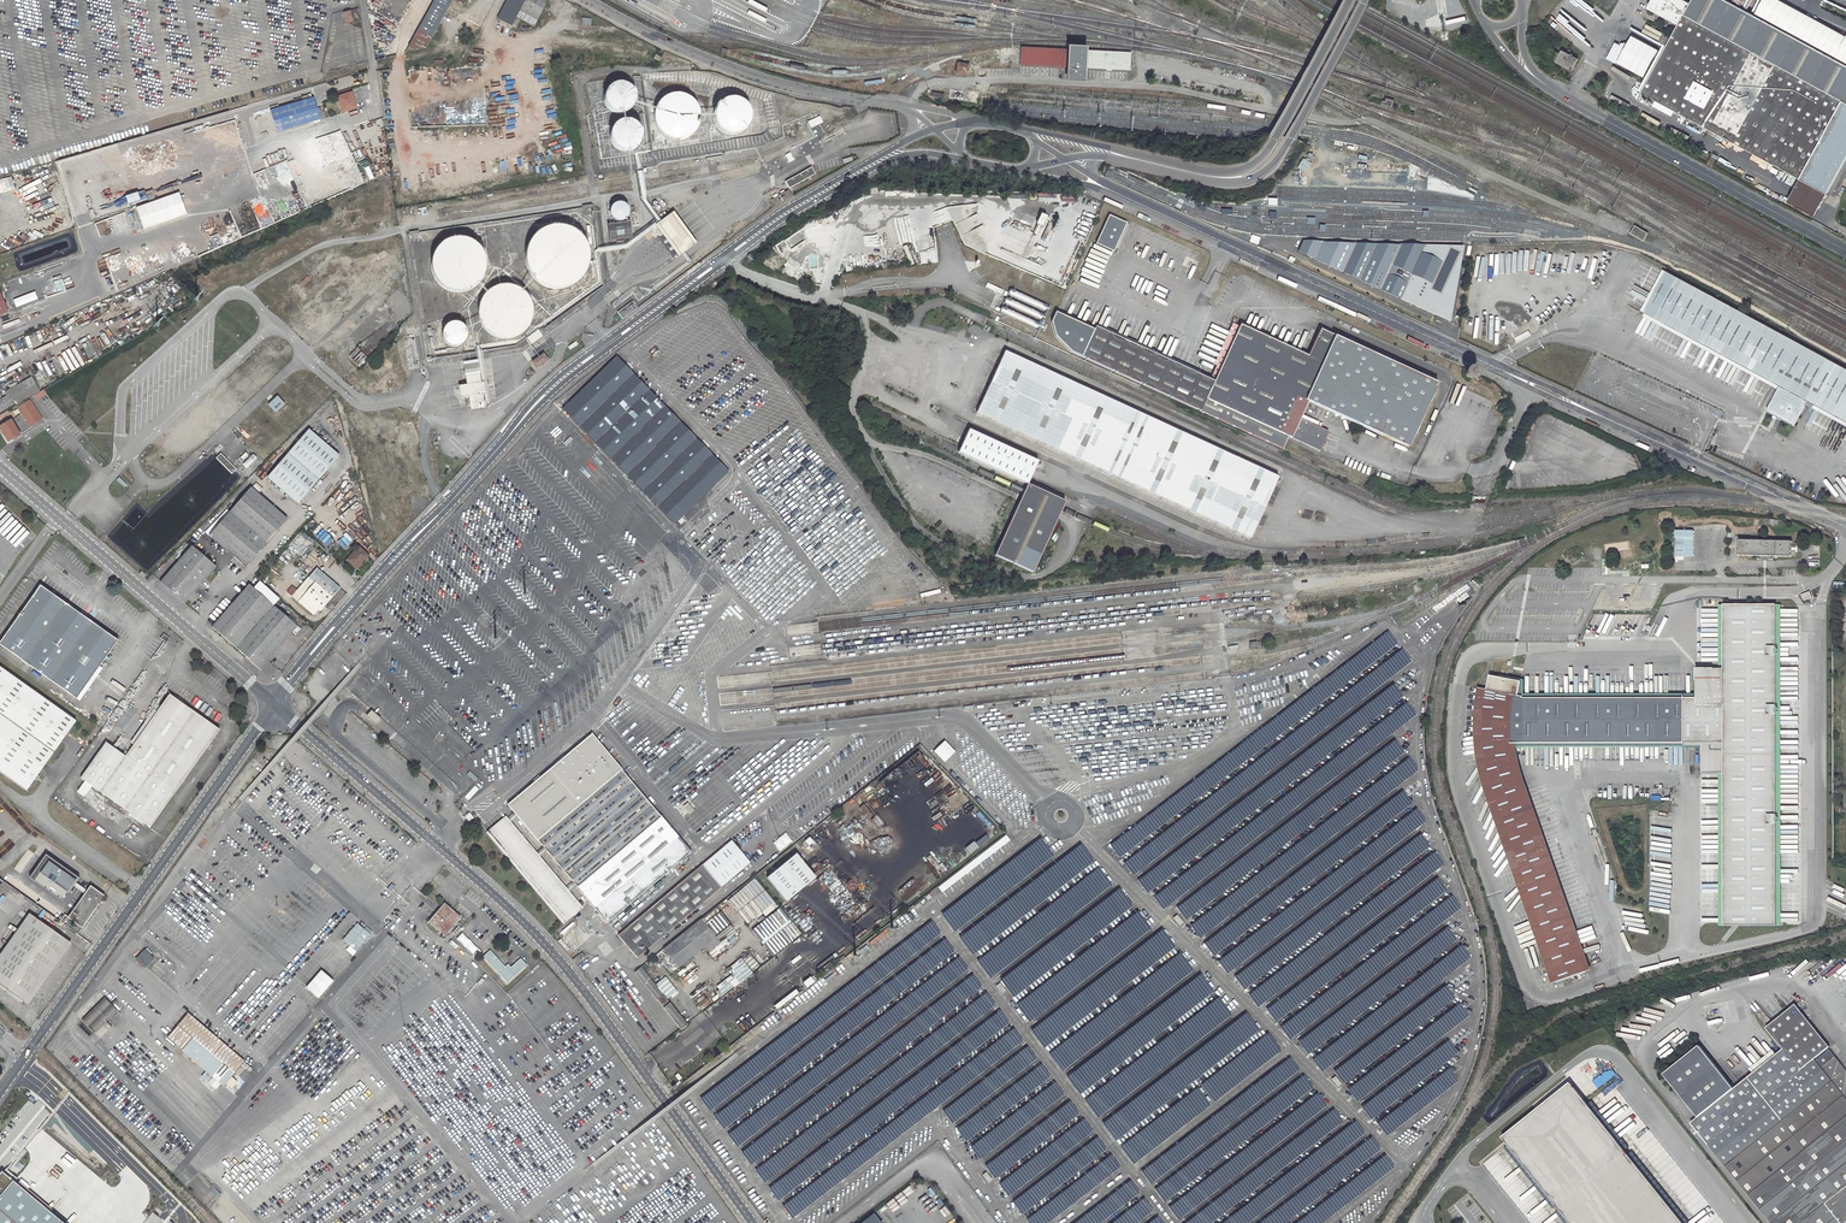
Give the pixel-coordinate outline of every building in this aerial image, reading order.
[(375,0),(376,3),(401,17),(410,0),(376,0),(375,0)] [(418,29),(431,36),(449,4),(461,10),(467,0),(434,0),(418,29)] [(497,19),(510,26),(525,0),(507,0),(497,19)] [(510,26),(515,29),(520,19),(533,26),(545,4),(546,0),(525,0),(510,26)] [(1582,0),(1566,0),(1592,23),(1599,15),(1582,0)] [(1684,0),(1653,0),(1649,8),(1680,24),(1641,93),(1800,179),(1827,194),(1845,158),(1845,65),(1727,0),(1694,0),(1691,5),(1690,5),(1690,3),(1684,0)] [(349,10),(343,12),(345,23),(352,22),(349,10)] [(1069,49),(1022,47),(1021,63),(1068,65),(1068,74),(1069,75),(1084,76),(1085,75),(1085,66),(1128,68),(1128,52),(1086,50),(1086,47),(1085,47),(1070,46),(1069,46),(1069,49)] [(1578,60),(1562,51),(1561,55),(1557,52),(1553,59),(1557,61),(1557,62),(1569,68),(1570,66),(1574,68),(1578,60)] [(964,70),(965,63),(955,62),(953,72),(961,73),(962,69),(964,70)] [(607,107),(608,109),(610,110),(612,112),(614,113),(617,113),(619,114),(621,114),(624,113),(626,112),(628,111),(630,110),(632,108),(633,106),(634,103),(635,101),(635,99),(635,96),(634,94),(633,92),(632,90),(630,88),(628,86),(626,85),(624,84),(622,84),(619,83),(617,84),(614,84),(612,85),(610,87),(608,88),(607,90),(606,92),(605,95),(605,97),(605,100),(605,102),(606,104),(607,107)] [(350,88),(338,92),(339,96),(336,97),(341,112),(355,107),(350,88)] [(948,99),(977,103),(979,92),(970,90),(970,93),(949,89),(948,99)] [(653,119),(654,123),(654,124),(656,128),(659,132),(662,135),(666,137),(671,139),(675,139),(680,139),(684,137),(689,135),(692,132),(695,128),(697,124),(698,120),(698,115),(697,110),(696,108),(694,104),(693,102),(689,99),(685,96),(683,96),(679,94),(674,94),(669,95),(665,97),(663,98),(659,101),(657,105),(655,109),(653,114),(653,119)] [(312,97),(248,118),(255,140),(319,119),(317,113),(312,97)] [(744,132),(746,130),(748,128),(750,125),(751,123),(752,120),(752,117),(752,114),(751,111),(750,108),(748,106),(746,103),(744,101),(742,100),(739,99),(736,98),(733,98),(730,98),(727,99),(725,101),(722,102),(720,104),(718,107),(717,109),(716,112),(715,115),(715,118),(716,121),(717,124),(718,126),(720,129),(722,131),(724,132),(727,134),(730,135),(733,135),(736,135),(739,134),(741,133),(744,132)] [(443,124),(443,115),(415,115),(415,125),(443,124)] [(811,126),(823,123),(821,117),(809,120),(811,126)] [(613,144),(615,146),(616,148),(618,149),(621,150),(623,151),(625,151),(628,151),(630,151),(632,150),(635,149),(637,147),(638,145),(639,143),(640,141),(641,138),(641,136),(641,134),(641,131),(640,129),(638,127),(637,125),(635,123),(633,122),(630,121),(628,121),(626,121),(623,121),(621,122),(619,123),(617,124),(615,126),(613,128),(612,130),(611,132),(611,135),(611,137),(611,139),(612,142),(613,144)] [(206,148),(169,160),(171,169),(209,156),(206,148)] [(789,188),(816,173),(812,166),(786,181),(789,188)] [(1788,201),(1815,215),(1827,194),(1800,179),(1788,201)] [(788,189),(779,194),(782,200),(791,195),(788,189)] [(610,210),(610,213),(610,216),(612,218),(614,220),(617,221),(620,221),(623,220),(625,219),(627,217),(628,214),(628,211),(628,208),(626,206),(624,204),(621,203),(618,203),(615,203),(613,205),(611,207),(610,210)] [(697,243),(674,213),(656,226),(679,257),(697,243)] [(1096,244),(1114,252),(1127,223),(1110,215),(1096,244)] [(564,222),(560,222),(556,222),(553,222),(549,222),(545,224),(542,225),(539,227),(535,229),(533,231),(530,234),(528,237),(526,240),(524,244),(523,247),(522,251),(521,255),(521,258),(522,262),(522,266),(523,269),(525,273),(527,276),(529,279),(531,282),(534,285),(537,287),(540,289),(543,291),(547,292),(551,293),(554,293),(558,293),(562,293),(566,292),(569,291),(573,290),(576,288),(579,286),(582,283),(584,281),(587,278),(589,275),(590,271),(592,268),(593,264),(593,260),(593,256),(593,253),(592,249),(591,245),(590,242),(588,239),(586,236),(583,233),(581,230),(578,228),(574,226),(571,224),(567,223),(564,222)] [(1648,233),(1635,225),(1631,232),(1644,240),(1648,233)] [(434,255),(432,260),(431,265),(432,271),(433,276),(436,280),(439,284),(441,286),(443,288),(448,290),(453,292),(458,293),(461,293),(464,292),(467,291),(470,290),(473,289),(475,287),(478,285),(480,283),(481,280),(483,277),(485,272),(486,269),(486,266),(486,263),(485,260),(484,257),(483,254),(482,252),(480,249),(478,247),(476,245),(473,243),(471,241),(465,239),(462,239),(459,239),(456,239),(453,239),(448,240),(444,243),(440,246),(436,250),(434,255)] [(1322,243),(1304,242),(1296,259),(1311,266),(1340,278),(1357,286),(1378,295),(1398,304),(1447,326),(1463,246),(1423,249),(1400,247),(1376,246),(1356,245),(1322,243)] [(1707,292),(1706,295),(1668,274),(1645,315),(1686,338),(1688,335),(1782,387),(1768,412),(1795,426),(1808,402),(1845,422),(1845,369),(1707,292)] [(532,309),(531,304),(531,303),(529,299),(526,294),(522,291),(517,288),(512,286),(510,286),(507,285),(505,285),(502,286),(499,286),(496,287),(493,288),(490,290),(488,292),(484,296),(482,299),(481,301),(480,304),(479,307),(478,310),(478,313),(479,316),(479,319),(480,322),(481,325),(483,327),(487,332),(489,334),(492,336),(494,337),(500,339),(503,339),(506,340),(509,339),(512,339),(514,338),(519,336),(524,333),(525,331),(527,329),(529,327),(530,324),(532,319),(533,314),(532,309)] [(1011,289),(1001,313),(1042,329),(1052,306),(1011,289)] [(1093,328),(1055,311),(1051,320),(1053,335),(1070,351),(1080,355),(1093,328)] [(464,343),(465,341),(466,340),(467,338),(468,336),(468,334),(468,332),(467,329),(467,328),(465,326),(464,324),(463,323),(461,322),(457,321),(453,321),(451,321),(447,323),(444,326),(443,328),(442,330),(442,332),(442,334),(442,336),(443,338),(444,340),(445,342),(447,343),(448,345),(450,346),(452,346),(454,346),(456,346),(461,345),(462,344),(464,343)] [(1299,418),(1306,401),(1407,447),(1436,382),(1318,328),(1313,340),(1294,331),(1287,346),(1239,324),(1237,326),(1213,380),(1209,378),(1094,325),(1093,328),(1080,355),(1200,411),(1281,448),(1287,436),(1319,450),(1327,431),(1299,418)] [(1237,326),(1233,324),(1209,378),(1213,380),(1237,326)] [(541,326),(527,335),(531,340),(544,332),(541,326)] [(542,354),(532,362),(535,367),(546,359),(542,354)] [(674,524),(728,472),(616,357),(562,409),(674,524)] [(980,419),(1252,540),(1280,478),(1007,357),(980,419)] [(481,358),(461,362),(468,405),(488,402),(481,358)] [(1466,371),(1465,372),(1465,373),(1465,374),(1465,375),(1466,377),(1468,378),(1470,378),(1472,378),(1473,377),(1474,375),(1475,373),(1474,371),(1473,370),(1472,369),(1470,369),(1468,369),(1467,369),(1466,371)] [(31,378),(8,391),(10,395),(15,404),(16,405),(39,391),(31,378)] [(33,395),(36,400),(45,394),(43,389),(33,395)] [(0,400),(0,413),(15,404),(10,395),(0,400)] [(277,413),(287,404),(279,395),(269,404),(277,413)] [(29,399),(18,407),(30,426),(42,418),(29,399)] [(0,426),(0,427),(8,440),(19,434),(11,420),(0,426)] [(269,478),(299,504),(341,456),(310,430),(269,478)] [(959,456),(1028,487),(1032,478),(1039,464),(970,433),(963,447),(959,456)] [(1064,509),(1066,504),(1028,487),(1026,492),(998,558),(1036,574),(1064,509)] [(252,488),(210,536),(246,567),(288,520),(252,488)] [(1740,535),(1739,555),(1792,556),(1793,536),(1740,535)] [(359,546),(347,559),(355,567),(367,555),(359,546)] [(193,547),(162,583),(185,603),(216,567),(193,547)] [(315,582),(304,594),(299,601),(315,614),(320,608),(322,609),(341,587),(317,566),(309,576),(315,582)] [(118,640),(40,585),(26,606),(7,632),(0,642),(0,644),(76,698),(118,640)] [(250,585),(213,628),(261,669),(293,632),(297,635),(302,629),(250,585)] [(1781,606),(1719,603),(1718,668),(1696,669),(1695,694),(1684,695),(1683,742),(1701,744),(1702,774),(1722,774),(1723,923),(1783,925),(1781,606)] [(76,721),(0,667),(0,772),(26,790),(76,721)] [(1512,742),(1683,742),(1684,695),(1524,694),(1524,693),(1519,693),(1522,679),(1491,673),(1488,687),(1481,685),(1480,694),(1479,704),(1478,714),(1478,724),(1478,733),(1479,741),(1480,749),(1481,756),(1483,769),(1486,780),(1488,786),(1556,980),(1587,969),(1519,773),(1515,759),(1513,751),(1512,742)] [(720,704),(732,703),(732,693),(719,693),(720,704)] [(219,729),(169,694),(125,756),(100,792),(150,827),(219,729)] [(622,769),(592,733),(508,804),(538,840),(539,839),(578,886),(577,887),(607,922),(691,852),(661,815),(660,816),(621,770),(622,769)] [(80,778),(100,792),(125,756),(105,742),(80,778)] [(104,815),(112,803),(90,788),(82,799),(104,815)] [(580,906),(506,819),(492,832),(565,919),(580,906)] [(979,961),(991,977),(1109,892),(1102,882),(1100,879),(1105,875),(1083,844),(1044,872),(1041,867),(1056,856),(1044,839),(942,912),(957,932),(970,922),(974,928),(961,937),(974,955),(978,952),(982,959),(979,961)] [(974,840),(966,847),(971,852),(979,846),(974,840)] [(796,852),(766,876),(786,899),(815,876),(796,852)] [(63,901),(79,878),(46,854),(30,878),(63,901)] [(636,957),(721,886),(702,864),(617,934),(636,957)] [(755,877),(728,899),(737,910),(752,898),(753,899),(738,911),(747,922),(774,900),(755,877)] [(90,886),(68,918),(82,927),(104,896),(90,886)] [(461,917),(444,903),(428,921),(445,936),(461,917)] [(753,931),(774,957),(803,934),(782,908),(753,931)] [(707,922),(717,936),(732,924),(722,911),(707,922)] [(0,964),(0,972),(38,919),(34,917),(0,964)] [(709,950),(720,941),(701,917),(656,953),(671,971),(704,945),(709,950)] [(38,919),(0,972),(0,984),(23,1001),(28,994),(25,991),(63,937),(38,919)] [(355,949),(357,951),(371,935),(359,925),(350,936),(359,944),(355,949)] [(464,932),(458,937),(472,955),(479,949),(464,932)] [(25,991),(28,994),(67,940),(63,937),(25,991)] [(145,949),(136,959),(146,968),(155,958),(145,949)] [(505,967),(490,950),(483,956),(506,983),(527,966),(521,959),(511,968),(505,967)] [(583,956),(580,953),(573,959),(575,962),(583,956)] [(635,970),(680,1028),(686,1023),(640,966),(635,970)] [(871,970),(757,1057),(773,1053),(759,1073),(755,1060),(744,1068),(747,1069),(743,1105),(748,1108),(738,1110),(765,1129),(783,1115),(786,1089),(788,1092),(782,1069),(789,1063),(805,1075),(814,1061),(816,1064),(850,1038),(847,1065),(909,1017),(901,1016),(893,989),(887,993),(886,989),(864,1006),(881,982),(858,989),(871,970)] [(813,981),(810,977),(804,981),(807,986),(813,981)] [(1204,978),(1066,1074),(1095,1116),(1234,1019),(1222,1002),(1204,978)] [(777,1008),(799,992),(796,988),(774,1004),(777,1008)] [(96,1006),(108,1019),(117,1010),(104,998),(96,1006)] [(1828,1050),(1815,1060),(1814,1059),(1829,1047),(1795,1005),(1766,1028),(1783,1049),(1734,1088),(1700,1046),(1664,1075),(1699,1118),(1691,1123),(1772,1222),(1844,1222),(1845,1221),(1845,1072),(1828,1050)] [(91,1011),(103,1023),(108,1019),(96,1006),(91,1011)] [(82,1019),(94,1032),(103,1023),(91,1011),(82,1019)] [(167,1036),(224,1085),(244,1061),(187,1013),(167,1036)] [(1102,1121),(1132,1163),(1270,1064),(1262,1053),(1259,1055),(1254,1048),(1255,1048),(1248,1040),(1261,1030),(1250,1015),(1102,1121)] [(681,1082),(680,1080),(672,1086),(674,1088),(681,1082)] [(1571,1083),(1504,1137),(1539,1181),(1535,1184),(1567,1222),(1682,1222),(1571,1083)] [(1651,1107),(1645,1110),(1650,1121),(1656,1118),(1651,1107)] [(990,1162),(987,1166),(994,1177),(996,1177),(1027,1156),(1030,1161),(1025,1167),(1020,1173),(1021,1180),(1024,1184),(1045,1170),(1050,1164),(1055,1161),(1053,1158),(1052,1155),(1048,1151),(1036,1153),(1035,1149),(1037,1148),(1041,1143),(1037,1137),(1033,1140),(1031,1137),(1027,1138),(1025,1140),(1020,1140),(1016,1145),(990,1162)] [(1030,1222),(1048,1222),(1112,1176),(1107,1169),(1103,1170),(1100,1166),(1091,1169),(1090,1164),(1092,1163),(1087,1155),(1071,1160),(1064,1165),(1062,1166),(1054,1171),(1056,1171),(1020,1197),(1021,1196),(1014,1201),(1023,1213),(1026,1212),(1030,1209),(1037,1207),(1039,1211),(1028,1219),(1030,1222)] [(786,1207),(793,1216),(872,1158),(861,1160),(860,1164),(833,1168),(832,1171),(827,1164),(822,1163),(819,1168),(820,1168),(813,1169),(813,1167),(804,1165),(804,1168),(800,1170),(799,1175),(791,1181),(791,1178),(774,1204),(815,1174),(819,1174),(820,1179),(807,1189),(811,1191),(808,1192),(808,1190),(789,1204),(796,1203),(793,1208),(786,1207)] [(13,1179),(2,1170),(0,1173),(0,1194),(13,1179)] [(64,1222),(13,1179),(0,1194),(0,1222),(66,1222),(64,1222)] [(864,1222),(883,1222),(876,1214),(864,1222)]
